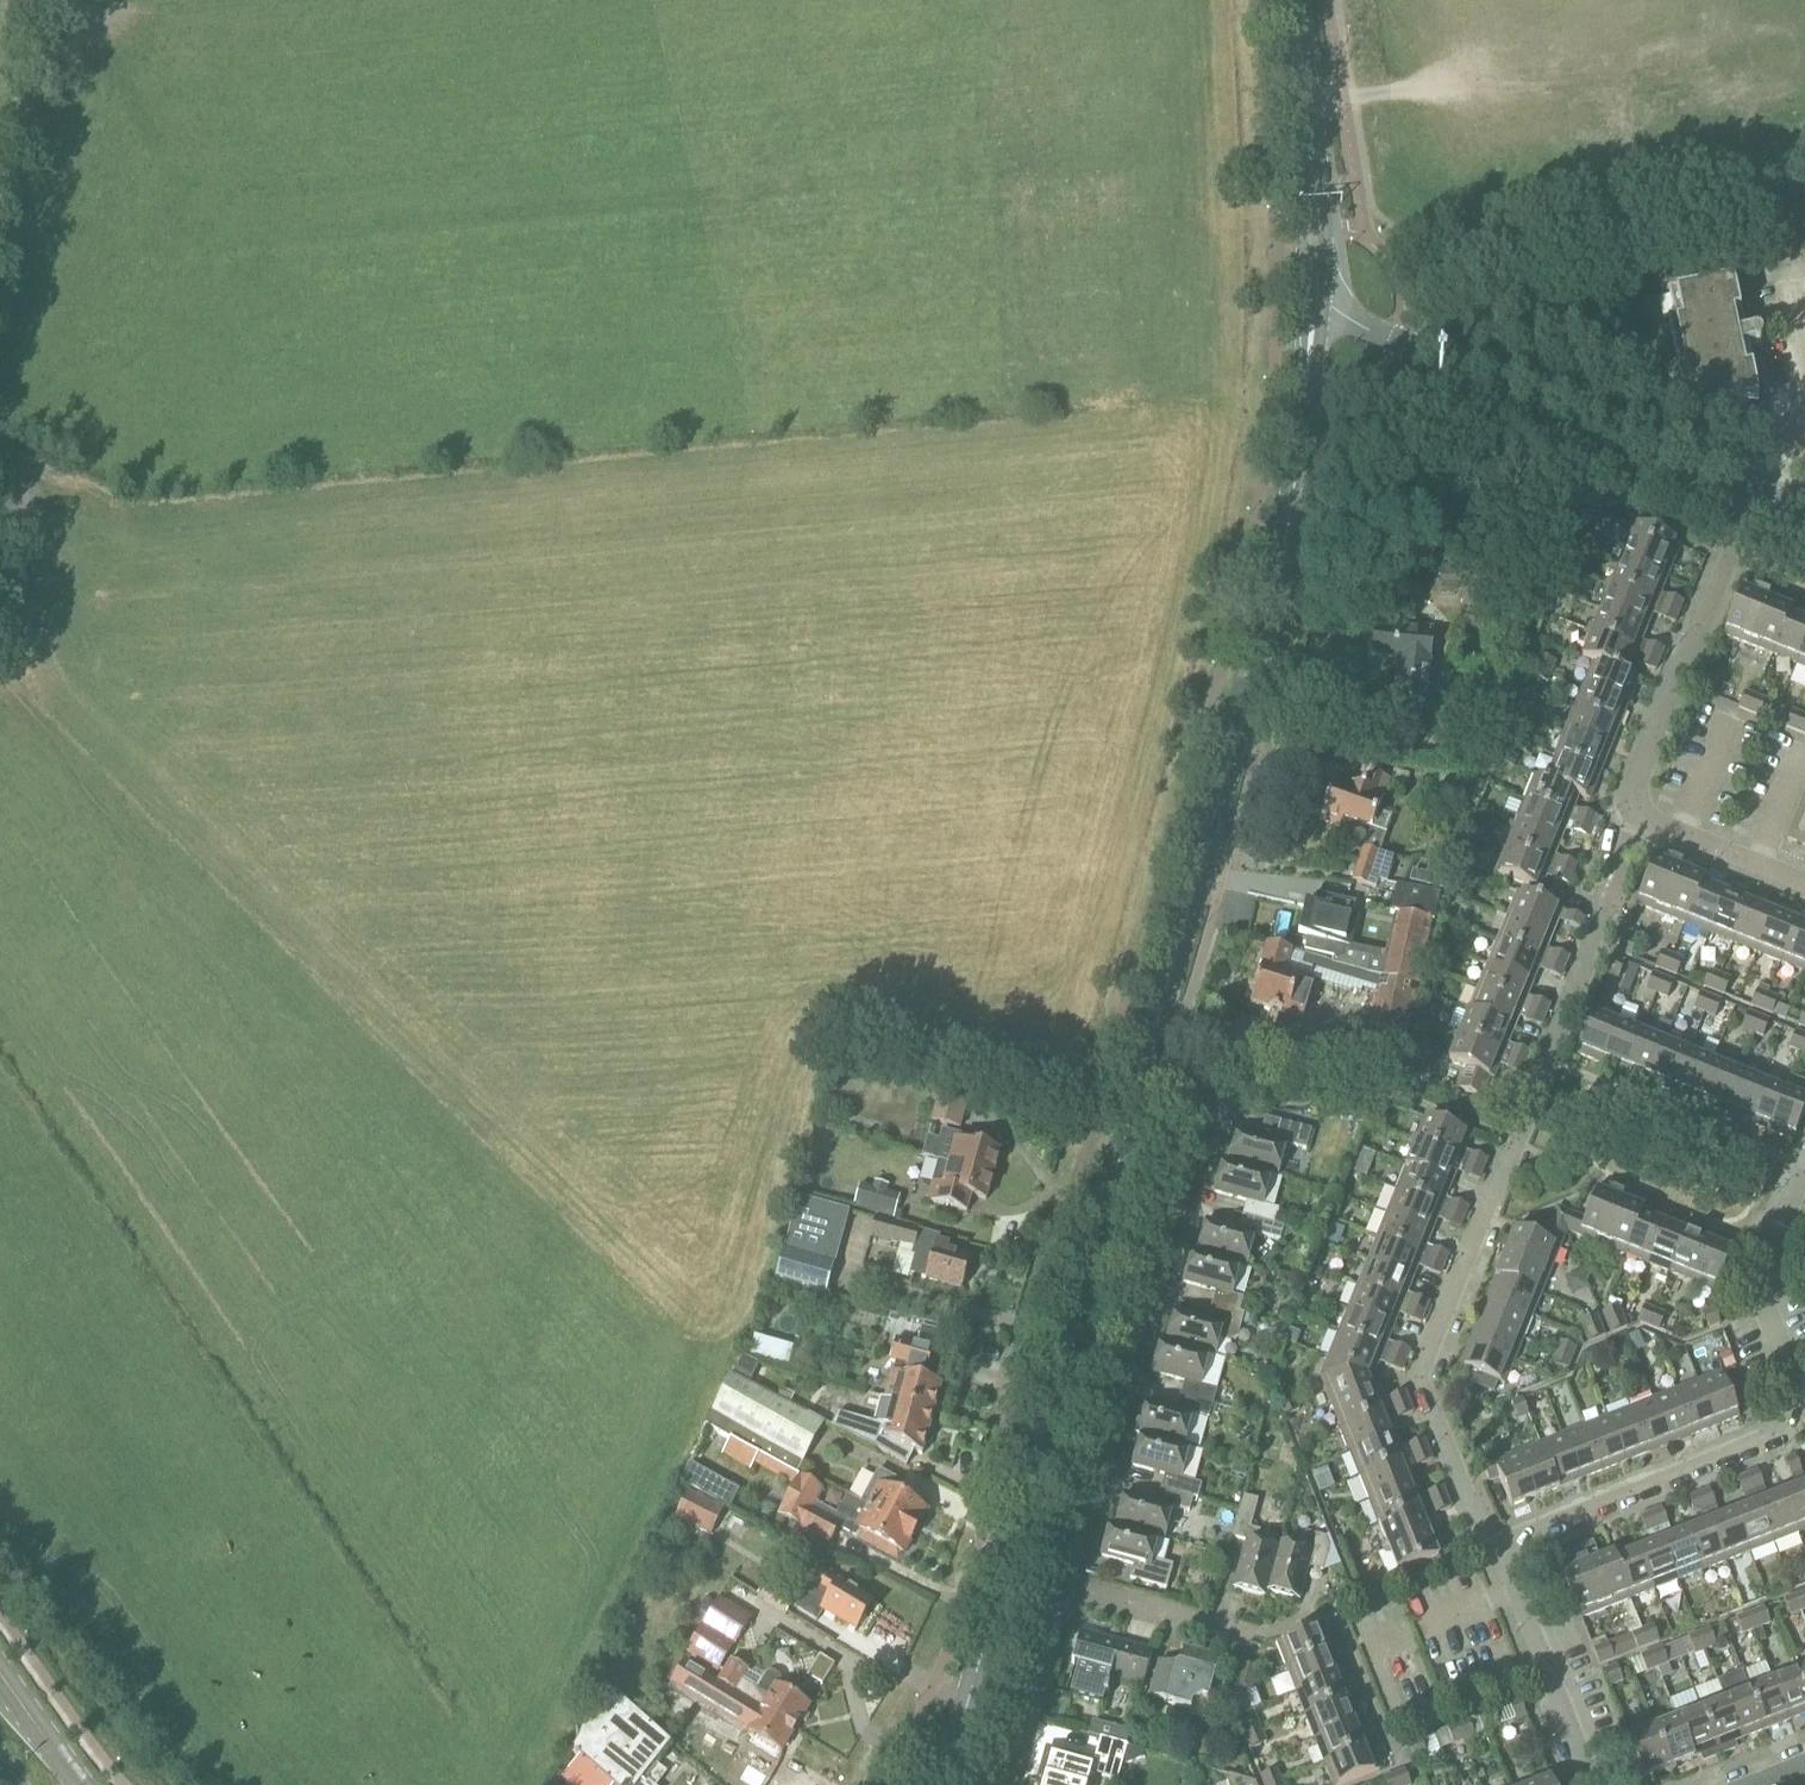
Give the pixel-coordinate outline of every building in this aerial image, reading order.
[(1755,331),(1753,331),(1739,335),(1733,314),(1741,312),(1734,280),(1676,292),(1682,322),(1676,323),(1689,385),(1695,383),(1701,412),(1759,400),(1752,368),(1746,369),(1742,348),(1758,345),(1759,344),(1761,343),(1762,342),(1762,341),(1763,339),(1763,338),(1763,336),(1762,334),(1761,333),(1760,332),(1758,331),(1757,331),(1755,331)] [(1635,526),(1621,561),(1667,580),(1681,545),(1635,526)] [(1503,592),(1515,593),(1515,569),(1507,568),(1507,553),(1483,552),(1482,567),(1441,564),(1439,589),(1488,592),(1488,596),(1503,596),(1503,592)] [(1621,561),(1611,587),(1657,605),(1667,580),(1621,561)] [(1768,600),(1770,594),(1745,583),(1725,635),(1750,645),(1768,600)] [(1611,587),(1601,610),(1647,629),(1657,605),(1611,587)] [(1663,608),(1679,614),(1684,602),(1668,596),(1663,608)] [(1768,600),(1750,645),(1773,654),(1791,609),(1768,600)] [(1675,623),(1679,614),(1663,608),(1660,617),(1675,623)] [(1773,654),(1797,664),(1804,645),(1804,615),(1791,609),(1773,654)] [(1601,610),(1592,633),(1638,652),(1647,629),(1601,610)] [(1374,656),(1405,659),(1402,684),(1397,683),(1394,707),(1425,710),(1430,662),(1433,635),(1377,628),(1374,656)] [(1592,633),(1582,658),(1583,659),(1593,663),(1594,662),(1624,675),(1628,677),(1629,674),(1638,652),(1592,633)] [(1660,661),(1664,650),(1649,644),(1644,655),(1660,661)] [(1656,671),(1660,661),(1644,655),(1640,665),(1656,671)] [(1540,656),(1536,667),(1551,673),(1556,662),(1540,656)] [(1593,663),(1584,687),(1629,705),(1639,679),(1629,674),(1628,677),(1624,675),(1594,662),(1593,663)] [(1551,673),(1536,667),(1532,677),(1547,683),(1551,673)] [(1584,687),(1575,709),(1619,728),(1629,705),(1584,687)] [(1488,701),(1488,690),(1476,690),(1476,701),(1488,701)] [(1750,712),(1756,697),(1745,693),(1739,708),(1750,712)] [(1766,701),(1756,697),(1750,712),(1760,717),(1766,701)] [(1521,703),(1517,714),(1532,721),(1537,710),(1521,703)] [(1575,709),(1565,734),(1609,752),(1619,728),(1575,709)] [(1797,732),(1803,716),(1793,712),(1787,727),(1797,732)] [(1532,721),(1517,714),(1513,724),(1528,731),(1532,721)] [(1565,734),(1555,758),(1600,776),(1609,752),(1565,734)] [(1517,757),(1502,751),(1498,761),(1513,768),(1517,757)] [(1546,780),(1545,782),(1580,795),(1579,796),(1590,800),(1600,776),(1555,758),(1546,780)] [(1332,786),(1320,821),(1340,827),(1342,822),(1345,824),(1347,819),(1371,828),(1360,861),(1354,879),(1355,879),(1373,886),(1377,888),(1380,879),(1389,882),(1397,857),(1389,855),(1381,852),(1393,817),(1379,812),(1390,779),(1366,771),(1361,788),(1351,785),(1349,792),(1332,786)] [(1536,775),(1525,802),(1570,820),(1579,796),(1580,795),(1545,782),(1546,780),(1536,775)] [(1469,807),(1478,810),(1481,803),(1488,787),(1476,782),(1471,799),(1469,807)] [(1525,802),(1515,826),(1560,844),(1566,830),(1573,833),(1573,832),(1577,822),(1570,820),(1525,802)] [(1581,811),(1577,822),(1592,829),(1597,817),(1581,811)] [(1799,812),(1793,826),(1804,830),(1804,815),(1799,812)] [(1592,829),(1577,822),(1573,832),(1588,838),(1592,829)] [(1442,840),(1455,843),(1459,826),(1446,823),(1442,840)] [(1515,826),(1506,848),(1551,866),(1560,844),(1515,826)] [(1793,826),(1788,839),(1804,846),(1804,830),(1793,826)] [(1506,848),(1496,873),(1541,891),(1551,866),(1506,848)] [(1663,915),(1681,870),(1683,863),(1658,853),(1637,904),(1663,915)] [(1413,871),(1410,882),(1444,892),(1453,863),(1432,857),(1427,874),(1413,871)] [(1562,858),(1558,869),(1573,875),(1577,865),(1562,858)] [(1573,875),(1558,869),(1553,879),(1569,886),(1573,875)] [(1681,870),(1663,915),(1685,924),(1703,879),(1681,870)] [(1703,879),(1685,924),(1701,930),(1699,936),(1701,940),(1706,942),(1709,934),(1727,889),(1703,879)] [(1391,912),(1435,921),(1440,895),(1397,885),(1391,912)] [(1727,889),(1709,934),(1733,943),(1752,898),(1727,889)] [(1518,892),(1507,919),(1552,937),(1563,910),(1518,892)] [(1306,904),(1299,937),(1307,939),(1305,951),(1334,958),(1333,964),(1342,967),(1382,980),(1383,977),(1418,985),(1425,951),(1389,943),(1386,954),(1352,947),(1359,916),(1353,914),(1356,903),(1318,894),(1315,906),(1306,904)] [(1752,898),(1733,943),(1757,953),(1776,908),(1752,898)] [(1776,908),(1757,953),(1781,963),(1800,918),(1776,908)] [(1585,919),(1569,913),(1565,924),(1581,930),(1585,919)] [(1781,963),(1804,972),(1804,920),(1800,918),(1781,963)] [(1507,919),(1498,942),(1542,960),(1552,937),(1507,919)] [(1624,937),(1618,952),(1632,958),(1638,942),(1624,937)] [(1498,942),(1488,966),(1533,985),(1542,960),(1498,942)] [(1252,1037),(1251,1072),(1399,1078),(1417,991),(1382,980),(1342,967),(1333,964),(1305,955),(1291,951),(1271,945),(1252,1004),(1290,1016),(1304,1021),(1311,1000),(1316,982),(1352,993),(1352,991),(1362,993),(1363,990),(1374,994),(1371,1006),(1373,1006),(1365,1042),(1252,1037)] [(1549,963),(1565,970),(1569,958),(1554,951),(1549,963)] [(1667,972),(1673,956),(1662,952),(1656,968),(1667,972)] [(1673,956),(1667,972),(1677,976),(1683,961),(1673,956)] [(1625,963),(1615,959),(1609,974),(1619,978),(1625,963)] [(1561,979),(1565,970),(1549,963),(1545,972),(1561,979)] [(1630,965),(1620,990),(1629,994),(1639,969),(1630,965)] [(1488,966),(1478,990),(1523,1008),(1533,985),(1488,966)] [(1714,991),(1720,976),(1710,971),(1704,987),(1714,991)] [(1647,990),(1657,994),(1658,994),(1664,978),(1653,974),(1647,990)] [(1720,976),(1714,991),(1725,995),(1731,980),(1720,976)] [(1665,1004),(1668,998),(1674,983),(1664,978),(1658,994),(1657,994),(1654,1000),(1665,1004)] [(1760,986),(1758,991),(1768,995),(1770,990),(1760,986)] [(1478,990),(1469,1014),(1513,1032),(1519,1017),(1526,1020),(1530,1010),(1523,1008),(1478,990)] [(1762,1010),(1768,995),(1758,991),(1752,1006),(1762,1010)] [(1695,1009),(1705,1013),(1712,998),(1701,994),(1695,1009)] [(1779,999),(1768,995),(1762,1010),(1772,1015),(1779,999)] [(1712,998),(1705,1013),(1716,1017),(1722,1002),(1712,998)] [(1530,1010),(1545,1017),(1550,1005),(1535,999),(1530,1010)] [(1595,1008),(1577,1053),(1601,1063),(1619,1018),(1595,1008)] [(1455,1009),(1447,1029),(1460,1034),(1460,1036),(1504,1055),(1513,1032),(1469,1014),(1468,1015),(1455,1009)] [(1542,1026),(1545,1017),(1530,1010),(1526,1020),(1542,1026)] [(1743,1028),(1753,1033),(1759,1017),(1749,1013),(1743,1028)] [(1759,1017),(1753,1033),(1764,1037),(1770,1021),(1759,1017)] [(1619,1018),(1601,1063),(1625,1073),(1643,1028),(1619,1018)] [(1643,1028),(1625,1073),(1649,1082),(1667,1038),(1643,1028)] [(1801,1052),(1804,1041),(1804,1036),(1796,1032),(1790,1048),(1801,1052)] [(1460,1036),(1449,1061),(1466,1068),(1458,1088),(1483,1098),(1491,1078),(1494,1079),(1500,1065),(1507,1068),(1511,1057),(1504,1055),(1460,1036)] [(1667,1038),(1649,1082),(1673,1092),(1691,1047),(1667,1038)] [(1515,1047),(1511,1057),(1526,1064),(1531,1053),(1515,1047)] [(1691,1047),(1673,1092),(1697,1102),(1715,1057),(1691,1047)] [(1526,1064),(1511,1057),(1507,1068),(1522,1074),(1526,1064)] [(1715,1057),(1697,1102),(1721,1112),(1739,1067),(1715,1057)] [(1739,1067),(1721,1112),(1745,1122),(1763,1077),(1739,1067)] [(1763,1077),(1745,1122),(1769,1131),(1788,1086),(1763,1077)] [(931,1118),(959,1125),(967,1093),(940,1086),(931,1118)] [(1769,1131),(1793,1141),(1804,1112),(1804,1093),(1788,1086),(1769,1131)] [(1230,1161),(1230,1162),(1272,1174),(1278,1176),(1286,1145),(1307,1150),(1312,1130),(1266,1117),(1261,1136),(1239,1130),(1230,1161)] [(1427,1118),(1416,1143),(1461,1161),(1472,1136),(1427,1118)] [(947,1132),(938,1161),(993,1177),(1000,1152),(986,1148),(987,1143),(947,1132)] [(1416,1143),(1407,1166),(1452,1184),(1461,1161),(1416,1143)] [(1472,1153),(1468,1164),(1483,1170),(1488,1159),(1472,1153)] [(1224,1160),(1215,1192),(1247,1201),(1243,1217),(1275,1225),(1279,1209),(1263,1205),(1272,1174),(1230,1162),(1230,1161),(1224,1160)] [(938,1161),(927,1202),(968,1213),(972,1198),(986,1201),(993,1177),(938,1161)] [(1367,1177),(1370,1170),(1355,1164),(1352,1171),(1367,1177)] [(1464,1174),(1479,1180),(1483,1170),(1468,1164),(1464,1174)] [(1407,1166),(1397,1190),(1442,1209),(1452,1184),(1407,1166)] [(854,1208),(895,1219),(901,1196),(888,1192),(890,1186),(875,1182),(874,1188),(860,1184),(854,1208)] [(1586,1220),(1557,1208),(1566,1230),(1626,1255),(1645,1210),(1622,1201),(1625,1194),(1600,1184),(1586,1220)] [(1397,1190),(1388,1214),(1433,1232),(1442,1209),(1397,1190)] [(799,1197),(777,1280),(827,1294),(850,1211),(799,1197)] [(1453,1201),(1449,1212),(1464,1218),(1469,1207),(1453,1201)] [(1496,1276),(1541,1294),(1566,1230),(1557,1208),(1544,1241),(1509,1227),(1499,1251),(1505,1254),(1496,1276)] [(1645,1210),(1626,1255),(1649,1264),(1668,1219),(1645,1210)] [(1460,1228),(1464,1218),(1449,1212),(1444,1222),(1460,1228)] [(1388,1214),(1378,1239),(1423,1257),(1433,1232),(1388,1214)] [(1199,1251),(1199,1253),(1240,1264),(1246,1266),(1255,1233),(1272,1238),(1280,1240),(1284,1228),(1275,1225),(1243,1217),(1240,1229),(1208,1220),(1199,1251)] [(1668,1219),(1649,1264),(1672,1273),(1690,1228),(1668,1219)] [(875,1221),(871,1236),(871,1237),(887,1241),(917,1249),(911,1272),(910,1274),(962,1288),(963,1286),(971,1257),(947,1251),(949,1242),(939,1240),(939,1238),(919,1233),(875,1221)] [(1690,1228),(1672,1273),(1694,1282),(1713,1238),(1690,1228)] [(1713,1238),(1694,1282),(1717,1292),(1735,1247),(1713,1238)] [(1378,1239),(1368,1261),(1413,1280),(1423,1257),(1378,1239)] [(1434,1249),(1429,1260),(1445,1266),(1449,1255),(1434,1249)] [(1193,1250),(1184,1282),(1216,1291),(1212,1306),(1240,1313),(1244,1299),(1232,1295),(1240,1264),(1199,1253),(1199,1251),(1193,1250)] [(1429,1260),(1425,1270),(1441,1276),(1445,1266),(1429,1260)] [(1368,1261),(1358,1286),(1403,1304),(1413,1280),(1368,1261)] [(1496,1276),(1487,1299),(1532,1317),(1541,1294),(1496,1276)] [(1358,1286),(1349,1309),(1394,1328),(1403,1304),(1358,1286)] [(1414,1297),(1410,1307),(1425,1313),(1430,1303),(1414,1297)] [(1487,1299),(1478,1321),(1523,1340),(1532,1317),(1487,1299)] [(1168,1341),(1167,1343),(1209,1355),(1215,1356),(1220,1339),(1230,1342),(1238,1337),(1245,1314),(1240,1313),(1212,1306),(1209,1319),(1177,1310),(1168,1341)] [(1650,1327),(1656,1311),(1645,1306),(1638,1322),(1650,1327)] [(1406,1317),(1422,1323),(1425,1313),(1410,1307),(1406,1317)] [(1604,1312),(1609,1323),(1623,1317),(1619,1307),(1604,1312)] [(1349,1309),(1338,1334),(1384,1353),(1394,1328),(1349,1309)] [(1721,1324),(1715,1309),(1704,1312),(1710,1329),(1721,1324)] [(1666,1315),(1656,1311),(1650,1327),(1659,1330),(1666,1315)] [(1581,1322),(1585,1332),(1601,1326),(1597,1316),(1581,1322)] [(1627,1328),(1623,1317),(1609,1323),(1613,1333),(1627,1328)] [(1478,1321),(1469,1344),(1514,1362),(1523,1340),(1478,1321)] [(941,1344),(945,1330),(922,1324),(918,1338),(941,1344)] [(1278,1325),(1276,1332),(1278,1336),(1285,1338),(1288,1328),(1278,1325)] [(1585,1332),(1589,1343),(1605,1337),(1601,1326),(1585,1332)] [(1338,1334),(1329,1358),(1374,1376),(1384,1353),(1338,1334)] [(896,1363),(886,1398),(934,1412),(942,1385),(923,1379),(925,1371),(927,1372),(933,1350),(897,1339),(891,1362),(896,1363)] [(1162,1340),(1153,1373),(1185,1382),(1181,1395),(1213,1404),(1217,1390),(1226,1359),(1215,1356),(1209,1355),(1167,1343),(1168,1341),(1162,1340)] [(793,1350),(766,1342),(761,1358),(789,1366),(793,1350)] [(1572,1358),(1576,1348),(1561,1342),(1557,1352),(1572,1358)] [(1395,1344),(1390,1356),(1406,1362),(1410,1350),(1395,1344)] [(1469,1344),(1456,1377),(1493,1393),(1497,1382),(1505,1385),(1514,1362),(1469,1344)] [(1721,1355),(1727,1369),(1737,1365),(1731,1351),(1721,1355)] [(1568,1369),(1572,1358),(1557,1352),(1552,1363),(1568,1369)] [(1402,1372),(1406,1362),(1390,1356),(1386,1365),(1402,1372)] [(1329,1358),(1321,1377),(1333,1405),(1377,1387),(1378,1387),(1374,1377),(1374,1376),(1329,1358)] [(1722,1372),(1699,1381),(1717,1426),(1740,1417),(1722,1372)] [(815,1435),(822,1421),(815,1417),(813,1421),(732,1379),(715,1413),(712,1412),(707,1425),(796,1473),(815,1435)] [(1699,1381),(1676,1390),(1694,1435),(1717,1426),(1699,1381)] [(1377,1387),(1333,1405),(1342,1428),(1387,1410),(1378,1387),(1377,1387)] [(1676,1390),(1654,1399),(1672,1444),(1694,1435),(1676,1390)] [(1393,1408),(1409,1401),(1405,1392),(1390,1398),(1393,1408)] [(1145,1400),(1136,1433),(1142,1434),(1184,1446),(1184,1445),(1193,1414),(1209,1419),(1213,1404),(1181,1395),(1178,1409),(1145,1400)] [(839,1413),(832,1427),(883,1452),(907,1466),(914,1451),(923,1455),(934,1412),(886,1398),(882,1397),(874,1423),(839,1413)] [(1524,1398),(1514,1402),(1520,1418),(1530,1414),(1524,1398)] [(1654,1399),(1631,1408),(1649,1453),(1672,1444),(1654,1399)] [(1279,1407),(1284,1417),(1299,1411),(1295,1400),(1279,1407)] [(1413,1412),(1409,1401),(1393,1408),(1398,1419),(1413,1412)] [(1631,1408),(1608,1417),(1626,1462),(1649,1453),(1631,1408)] [(1387,1410),(1342,1428),(1351,1453),(1396,1435),(1387,1410)] [(1608,1417),(1585,1426),(1603,1471),(1626,1462),(1608,1417)] [(1585,1426),(1562,1435),(1580,1480),(1603,1471),(1585,1426)] [(1142,1434),(1133,1466),(1165,1475),(1162,1489),(1189,1496),(1194,1498),(1198,1499),(1202,1484),(1198,1483),(1181,1479),(1190,1447),(1184,1445),(1184,1446),(1142,1434)] [(1396,1435),(1351,1453),(1361,1477),(1406,1459),(1396,1435)] [(1562,1435),(1540,1444),(1558,1489),(1580,1480),(1562,1435)] [(1424,1439),(1408,1445),(1413,1457),(1428,1451),(1424,1439)] [(1540,1444),(1517,1453),(1535,1498),(1558,1489),(1540,1444)] [(1433,1460),(1428,1451),(1413,1457),(1417,1467),(1433,1460)] [(1517,1453),(1483,1466),(1490,1482),(1500,1478),(1512,1507),(1535,1498),(1517,1453)] [(1786,1460),(1792,1476),(1802,1472),(1796,1457),(1786,1460)] [(1406,1459),(1361,1477),(1370,1500),(1415,1483),(1406,1459)] [(690,1467),(683,1482),(728,1506),(737,1490),(690,1467)] [(861,1502),(861,1503),(916,1533),(928,1511),(926,1510),(929,1505),(912,1495),(909,1501),(896,1494),(902,1483),(879,1470),(861,1502)] [(1758,1471),(1748,1475),(1754,1491),(1765,1487),(1758,1471)] [(1754,1491),(1748,1475),(1738,1479),(1744,1495),(1754,1491)] [(781,1514),(795,1522),(815,1484),(801,1476),(781,1514)] [(1779,1489),(1797,1534),(1804,1531),(1804,1484),(1803,1480),(1779,1489)] [(1415,1483),(1370,1500),(1380,1525),(1425,1508),(1415,1483)] [(815,1484),(795,1522),(830,1541),(839,1525),(898,1558),(901,1552),(905,1554),(916,1533),(861,1503),(861,1502),(848,1494),(837,1514),(814,1502),(815,1500),(822,1488),(815,1484)] [(1428,1494),(1432,1505),(1448,1499),(1443,1488),(1428,1494)] [(1117,1525),(1117,1526),(1159,1538),(1164,1539),(1173,1507),(1185,1510),(1190,1512),(1194,1498),(1189,1496),(1162,1489),(1158,1502),(1126,1493),(1117,1525)] [(1779,1489),(1756,1498),(1773,1543),(1797,1534),(1779,1489)] [(1712,1490),(1701,1494),(1708,1509),(1718,1505),(1712,1490)] [(689,1492),(676,1517),(712,1535),(724,1509),(689,1492)] [(1697,1513),(1708,1509),(1701,1494),(1691,1498),(1697,1513)] [(1244,1496),(1233,1538),(1247,1541),(1234,1588),(1267,1597),(1268,1591),(1267,1591),(1279,1549),(1258,1543),(1261,1531),(1251,1528),(1259,1500),(1244,1496)] [(1756,1498),(1732,1508),(1749,1553),(1773,1543),(1756,1498)] [(1448,1499),(1432,1505),(1436,1515),(1451,1508),(1448,1499)] [(1425,1508),(1380,1525),(1390,1549),(1435,1531),(1425,1508)] [(1732,1508),(1708,1517),(1726,1562),(1749,1553),(1732,1508)] [(1663,1509),(1652,1513),(1658,1529),(1669,1525),(1663,1509)] [(1658,1529),(1652,1513),(1641,1518),(1647,1533),(1658,1529)] [(1708,1517),(1684,1526),(1702,1571),(1726,1562),(1708,1517)] [(1111,1523),(1102,1556),(1134,1565),(1131,1579),(1167,1589),(1174,1565),(1153,1559),(1159,1538),(1117,1526),(1117,1525),(1111,1523)] [(1684,1526),(1660,1536),(1678,1581),(1702,1571),(1684,1526)] [(1435,1531),(1390,1549),(1399,1573),(1433,1560),(1436,1567),(1447,1562),(1435,1531)] [(1279,1549),(1267,1591),(1268,1591),(1300,1600),(1309,1568),(1323,1572),(1329,1570),(1333,1578),(1345,1574),(1330,1535),(1324,1537),(1308,1532),(1298,1548),(1280,1543),(1279,1549)] [(1660,1536),(1636,1545),(1654,1590),(1678,1581),(1660,1536)] [(1582,1619),(1630,1600),(1613,1554),(1601,1559),(1596,1547),(1584,1551),(1582,1544),(1564,1551),(1569,1564),(1561,1567),(1582,1619)] [(1636,1545),(1613,1554),(1630,1600),(1654,1590),(1636,1545)] [(821,1571),(798,1610),(817,1622),(824,1611),(856,1631),(874,1604),(821,1571)] [(759,1595),(788,1612),(798,1594),(769,1578),(759,1595)] [(1374,1580),(1358,1587),(1362,1597),(1378,1591),(1374,1580)] [(1355,1599),(1350,1586),(1337,1591),(1342,1604),(1355,1599)] [(1801,1612),(1804,1610),(1804,1592),(1795,1596),(1801,1612)] [(1791,1615),(1801,1612),(1795,1596),(1785,1600),(1791,1615)] [(687,1653),(719,1672),(752,1619),(720,1599),(687,1653)] [(1745,1614),(1752,1631),(1752,1632),(1756,1630),(1761,1642),(1767,1639),(1763,1628),(1771,1625),(1764,1607),(1745,1614)] [(1752,1632),(1752,1631),(1745,1614),(1736,1618),(1744,1636),(1752,1632)] [(1079,1665),(1071,1695),(1103,1704),(1110,1678),(1143,1687),(1152,1653),(1104,1640),(1108,1626),(1084,1620),(1072,1663),(1079,1665)] [(1323,1625),(1277,1643),(1287,1668),(1332,1650),(1323,1625)] [(1653,1626),(1643,1630),(1649,1645),(1660,1641),(1653,1626)] [(1698,1634),(1704,1650),(1717,1645),(1711,1629),(1698,1634)] [(1643,1630),(1633,1634),(1631,1634),(1609,1644),(1594,1650),(1600,1665),(1638,1650),(1639,1650),(1649,1645),(1643,1630)] [(1695,1653),(1704,1650),(1698,1634),(1689,1638),(1695,1653)] [(1160,1662),(1150,1696),(1164,1700),(1164,1702),(1191,1709),(1192,1703),(1202,1698),(1209,1699),(1211,1690),(1216,1673),(1215,1672),(1219,1658),(1184,1648),(1180,1663),(1175,1666),(1160,1662)] [(1651,1653),(1657,1669),(1668,1664),(1662,1649),(1651,1653)] [(1332,1650),(1287,1668),(1297,1692),(1342,1674),(1332,1650)] [(1648,1672),(1657,1669),(1651,1653),(1642,1657),(1648,1672)] [(732,1661),(719,1682),(795,1729),(796,1729),(809,1707),(778,1687),(781,1682),(781,1678),(779,1674),(775,1671),(771,1671),(767,1673),(765,1677),(758,1689),(742,1680),(748,1671),(732,1661)] [(1794,1666),(1804,1695),(1804,1662),(1794,1666)] [(1764,1663),(1741,1672),(1746,1685),(1764,1731),(1787,1721),(1769,1676),(1764,1663)] [(1242,1665),(1239,1676),(1255,1680),(1258,1670),(1242,1665)] [(1623,1682),(1617,1666),(1603,1672),(1609,1687),(1623,1682)] [(1769,1676),(1787,1721),(1804,1714),(1804,1695),(1794,1666),(1769,1676)] [(697,1669),(684,1688),(749,1729),(753,1732),(749,1738),(774,1754),(778,1748),(782,1750),(795,1729),(719,1682),(715,1679),(697,1669)] [(1741,1672),(1717,1682),(1722,1695),(1740,1740),(1764,1731),(1746,1685),(1741,1672)] [(1342,1674),(1297,1692),(1306,1716),(1352,1698),(1342,1674)] [(1251,1691),(1255,1680),(1239,1676),(1235,1687),(1251,1691)] [(1717,1682),(1693,1691),(1698,1704),(1718,1757),(1735,1750),(1733,1743),(1740,1740),(1722,1695),(1717,1682)] [(616,1783),(619,1784),(636,1784),(669,1741),(605,1684),(576,1748),(583,1754),(616,1783)] [(1693,1691),(1669,1700),(1675,1714),(1692,1759),(1699,1756),(1702,1763),(1718,1757),(1698,1704),(1693,1691)] [(1352,1698),(1306,1716),(1316,1739),(1361,1721),(1352,1698)] [(1521,1701),(1511,1705),(1517,1720),(1527,1716),(1521,1701)] [(1482,1715),(1489,1732),(1501,1728),(1494,1710),(1482,1715)] [(1675,1714),(1650,1723),(1668,1768),(1692,1759),(1675,1714)] [(1361,1721),(1316,1739),(1325,1764),(1370,1746),(1361,1721)] [(1458,1725),(1464,1741),(1476,1736),(1470,1721),(1458,1725)] [(1247,1739),(1262,1734),(1258,1722),(1242,1729),(1247,1739)] [(1634,1751),(1621,1756),(1631,1783),(1668,1768),(1650,1723),(1627,1733),(1634,1751)] [(1464,1741),(1458,1725),(1448,1729),(1452,1739),(1455,1745),(1464,1741)] [(1120,1733),(1117,1742),(1126,1745),(1130,1731),(1125,1730),(1120,1733)] [(1266,1744),(1262,1734),(1247,1739),(1251,1749),(1266,1744)] [(1044,1784),(1094,1784),(1097,1775),(1118,1781),(1123,1763),(1123,1762),(1127,1747),(1128,1745),(1126,1745),(1117,1742),(1100,1738),(1094,1761),(1048,1749),(1043,1765),(1049,1766),(1044,1784)] [(1410,1744),(1416,1760),(1428,1755),(1422,1740),(1410,1744)] [(1325,1764),(1334,1784),(1343,1784),(1380,1770),(1370,1746),(1325,1764)] [(1144,1752),(1127,1747),(1123,1763),(1126,1764),(1143,1757),(1144,1752)] [(616,1783),(583,1754),(561,1779),(568,1784),(614,1784),(616,1783)] [(1261,1776),(1264,1784),(1271,1784),(1281,1781),(1277,1770),(1261,1776)] [(1398,1784),(1412,1784),(1406,1771),(1394,1775),(1398,1784)] [(1519,1784),(1554,1784),(1549,1773),(1519,1784)] [(1255,1783),(1229,1775),(1227,1781),(1228,1783),(1229,1784),(1256,1784),(1255,1783)] [(1394,1775),(1384,1779),(1387,1784),(1398,1784),(1394,1775)] [(636,1784),(653,1784),(642,1777),(637,1783),(636,1784)]
